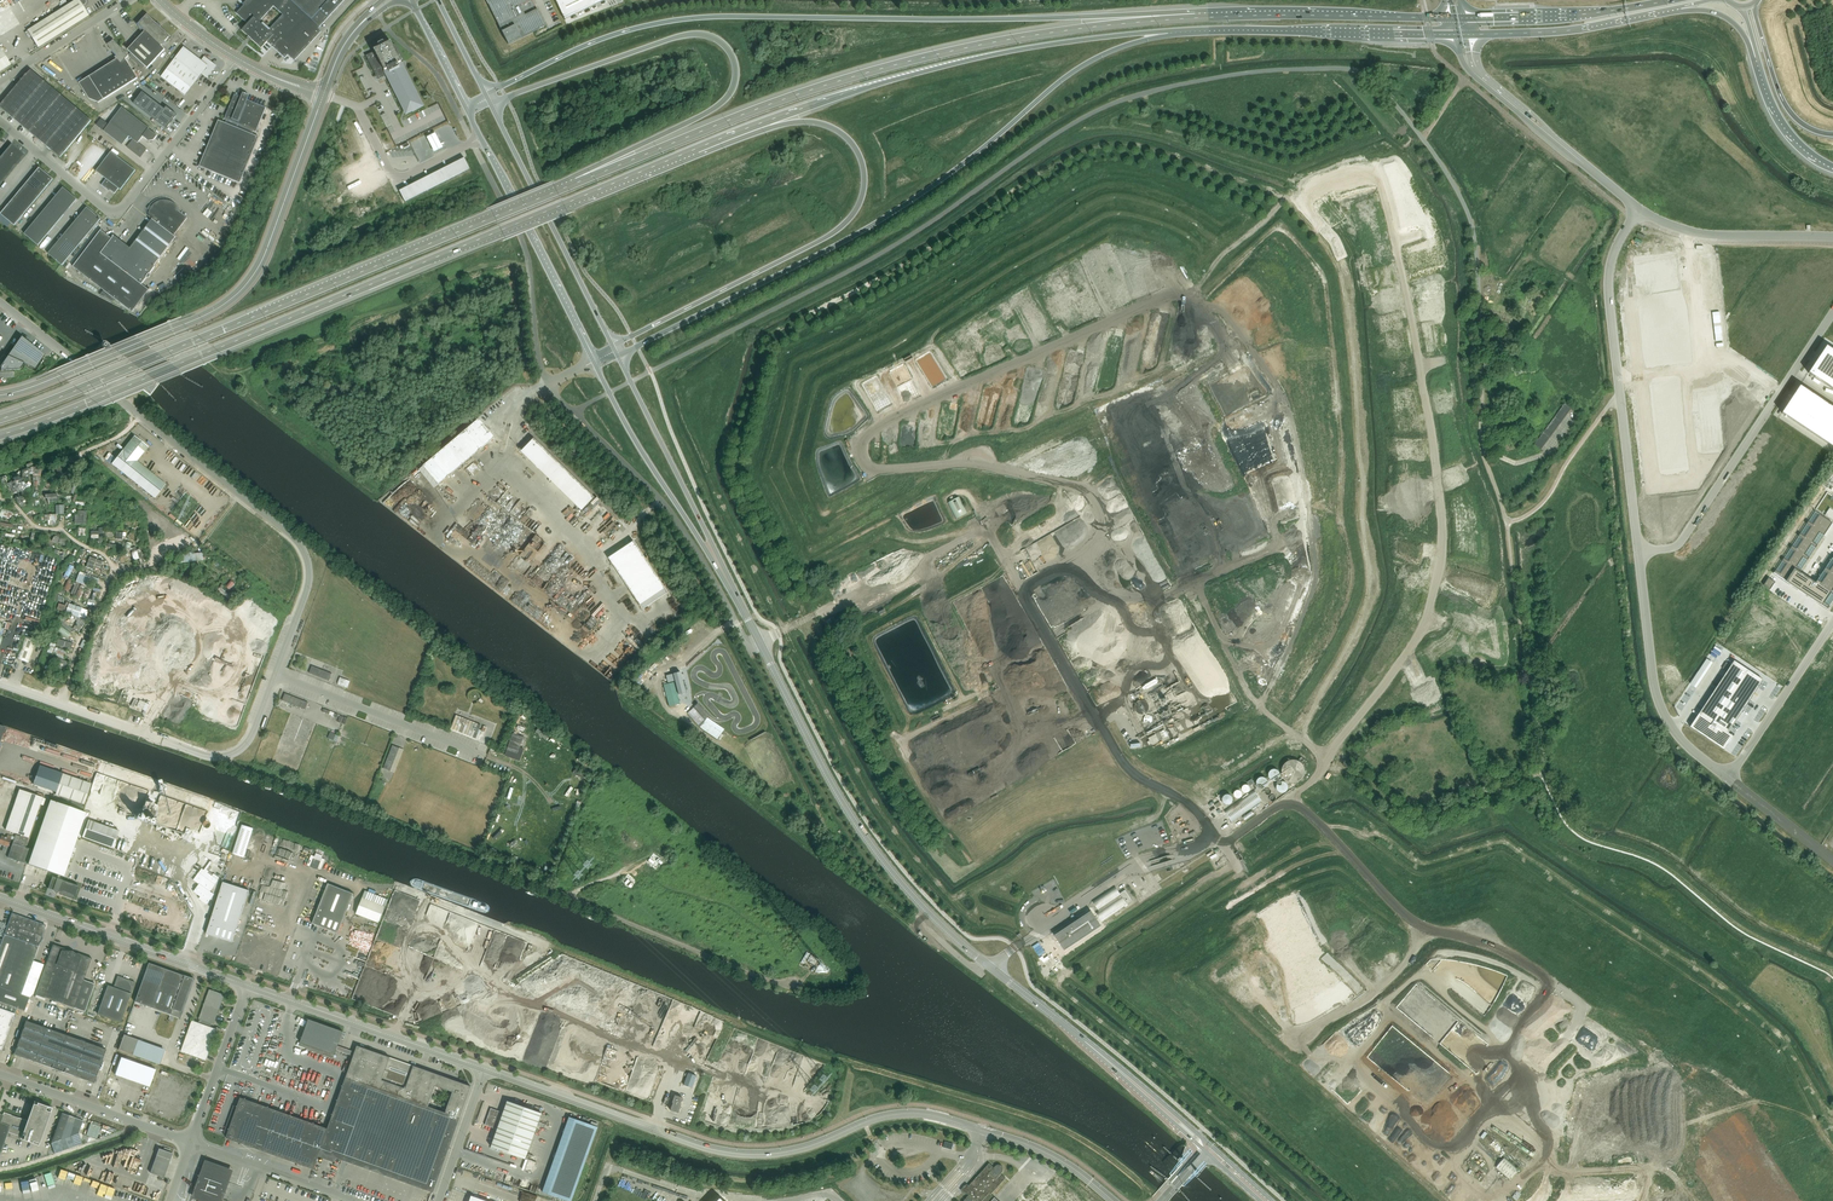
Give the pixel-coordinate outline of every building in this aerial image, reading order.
[(88,15),(79,0),(75,0),(27,30),(38,47),(88,15)] [(321,32),(318,29),(344,0),(247,0),(242,5),(244,6),(236,14),(248,24),(242,30),(261,48),(267,42),(285,58),(287,55),(294,61),(321,32)] [(508,45),(546,26),(532,0),(486,0),(508,45)] [(565,20),(566,20),(565,19),(595,5),(594,2),(597,0),(555,0),(565,20)] [(145,31),(127,50),(147,68),(165,49),(161,46),(170,37),(170,36),(160,27),(161,26),(161,25),(160,26),(158,23),(157,24),(147,15),(143,19),(141,18),(135,22),(142,32),(144,30),(145,31)] [(117,59),(89,77),(79,83),(89,99),(99,103),(104,100),(138,78),(126,59),(129,56),(113,41),(108,45),(112,51),(117,56),(116,58),(115,57),(115,58),(117,59)] [(375,51),(366,56),(367,57),(371,66),(376,75),(377,75),(377,76),(378,77),(379,77),(380,77),(380,76),(381,78),(387,75),(390,74),(390,75),(388,76),(386,77),(405,114),(423,105),(405,68),(407,67),(404,61),(401,56),(399,50),(398,49),(397,47),(396,46),(395,45),(394,44),(393,44),(392,44),(391,42),(374,50),(375,51)] [(184,47),(167,69),(161,77),(185,96),(191,88),(202,74),(207,78),(214,69),(213,63),(204,57),(201,61),(184,47)] [(11,65),(0,48),(0,72),(11,65)] [(45,81),(31,70),(25,75),(0,105),(0,107),(14,119),(45,81)] [(14,119),(30,132),(61,95),(45,81),(14,119)] [(142,92),(134,103),(139,108),(148,96),(142,92)] [(266,107),(234,94),(224,119),(226,120),(225,123),(218,120),(199,166),(240,183),(259,137),(252,134),(253,131),(256,132),(266,107)] [(77,108),(61,95),(30,132),(46,146),(77,108)] [(148,96),(139,108),(145,112),(154,101),(148,96)] [(154,101),(145,112),(151,116),(159,105),(154,101)] [(159,105),(151,116),(153,118),(156,120),(161,114),(165,109),(159,105)] [(127,147),(138,155),(142,155),(146,149),(138,143),(143,137),(149,141),(153,141),(157,136),(148,129),(149,128),(122,107),(110,122),(103,131),(121,145),(128,136),(133,140),(127,147)] [(165,109),(161,114),(172,122),(177,115),(167,107),(165,109)] [(92,120),(77,108),(46,146),(60,158),(92,120)] [(161,114),(156,120),(167,128),(172,122),(161,114)] [(435,131),(427,136),(435,151),(443,147),(435,131)] [(11,144),(0,157),(0,185),(25,156),(11,144)] [(106,179),(101,185),(107,189),(107,188),(115,194),(118,189),(120,190),(135,170),(111,152),(96,171),(106,179)] [(464,158),(459,161),(465,173),(470,170),(464,158)] [(459,161),(453,163),(459,175),(465,173),(459,161)] [(453,163),(448,166),(454,178),(459,175),(453,163)] [(448,166),(442,169),(448,181),(454,178),(448,166)] [(53,179),(39,168),(0,214),(14,226),(53,179)] [(442,169),(437,172),(443,184),(448,181),(442,169)] [(437,172),(432,174),(438,186),(443,184),(437,172)] [(432,174),(426,177),(432,189),(438,186),(432,174)] [(426,177),(421,180),(427,192),(432,189),(426,177)] [(421,180),(415,182),(421,194),(427,192),(421,180)] [(415,182),(410,185),(416,197),(421,194),(415,182)] [(410,185),(405,188),(411,200),(416,197),(410,185)] [(77,199),(63,187),(24,234),(38,246),(77,199)] [(405,188),(399,191),(405,203),(411,200),(405,188)] [(149,290),(142,284),(155,267),(154,266),(176,237),(174,236),(188,218),(178,211),(179,209),(177,207),(175,204),(173,202),(170,201),(167,200),(164,200),(161,200),(158,201),(155,203),(153,205),(151,207),(150,207),(149,209),(150,210),(149,213),(148,216),(152,219),(130,248),(114,236),(112,239),(101,230),(73,267),(132,312),(149,290)] [(101,219),(87,207),(48,254),(62,265),(101,219)] [(1665,255),(1635,258),(1648,365),(1690,361),(1681,287),(1679,287),(1675,255),(1665,256),(1665,255)] [(1525,284),(1511,304),(1521,311),(1535,291),(1525,284)] [(184,372),(183,371),(136,335),(136,334),(135,334),(132,337),(133,338),(180,375),(181,375),(182,375),(184,373),(184,372)] [(21,337),(0,366),(1,371),(20,370),(24,364),(35,369),(45,355),(21,337)] [(1809,373),(1832,389),(1832,350),(1827,346),(1809,373)] [(1782,413),(1832,447),(1832,408),(1800,386),(1782,413)] [(1534,445),(1541,450),(1571,408),(1565,403),(1534,445)] [(423,466),(439,484),(495,437),(479,419),(423,466)] [(137,461),(148,447),(134,436),(111,464),(154,498),(166,484),(137,461)] [(582,511),(594,498),(533,438),(521,452),(582,511)] [(71,464),(52,468),(54,480),(73,476),(71,464)] [(957,520),(969,513),(961,496),(948,502),(957,520)] [(929,507),(942,502),(941,498),(928,504),(929,507)] [(140,507),(134,505),(131,514),(137,517),(140,507)] [(2,509),(0,515),(0,518),(9,521),(12,512),(2,509)] [(1773,573),(1799,590),(1807,595),(1828,609),(1828,608),(1832,601),(1832,557),(1816,583),(1800,572),(1801,570),(1832,523),(1815,511),(1774,573),(1774,572),(1773,573)] [(86,525),(86,512),(78,512),(78,516),(75,516),(74,525),(86,525)] [(607,519),(612,525),(618,520),(613,514),(607,519)] [(57,526),(57,516),(45,516),(45,526),(57,526)] [(114,539),(113,532),(102,532),(102,530),(99,530),(99,542),(102,542),(102,539),(114,539)] [(537,534),(521,555),(531,562),(547,541),(537,534)] [(55,536),(52,542),(66,549),(69,542),(55,536)] [(668,593),(634,541),(608,558),(643,609),(668,593)] [(128,555),(131,543),(126,542),(122,554),(128,555)] [(135,559),(141,558),(142,563),(145,563),(142,548),(133,550),(135,559)] [(198,553),(195,551),(188,563),(191,565),(198,553)] [(103,562),(90,557),(86,567),(92,569),(94,566),(101,568),(103,562)] [(1032,584),(1045,577),(1041,570),(1028,577),(1032,584)] [(63,576),(58,587),(88,599),(92,588),(63,576)] [(1768,578),(1763,585),(1770,590),(1775,582),(1768,578)] [(228,586),(231,589),(237,582),(233,580),(228,586)] [(53,600),(56,601),(56,600),(62,601),(63,597),(58,595),(59,593),(63,594),(64,591),(56,589),(53,600)] [(87,610),(82,609),(82,608),(66,602),(65,606),(59,604),(57,609),(64,611),(63,612),(78,617),(79,616),(85,618),(87,610)] [(570,618),(565,625),(576,632),(580,624),(570,618)] [(71,633),(59,624),(55,629),(67,638),(71,633)] [(24,635),(16,659),(28,663),(36,640),(24,635)] [(1252,637),(1237,645),(1239,649),(1254,641),(1252,637)] [(72,643),(58,639),(56,645),(71,649),(72,643)] [(63,659),(66,651),(55,647),(52,655),(63,659)] [(613,664),(619,669),(627,659),(621,654),(613,664)] [(66,662),(53,658),(57,670),(63,669),(66,662)] [(1734,661),(1690,727),(1702,734),(1703,732),(1708,735),(1707,737),(1724,749),(1725,749),(1724,748),(1732,737),(1727,734),(1763,680),(1734,661)] [(329,681),(332,674),(312,666),(309,673),(329,681)] [(680,696),(689,694),(683,671),(674,674),(676,682),(665,685),(670,707),(681,704),(677,691),(679,690),(680,696)] [(342,676),(340,684),(350,687),(352,679),(342,676)] [(306,710),(309,703),(285,693),(282,700),(306,710)] [(690,712),(701,725),(713,715),(702,702),(690,712)] [(456,715),(451,728),(478,739),(480,735),(483,736),(486,727),(484,726),(482,730),(479,729),(481,724),(456,715)] [(330,732),(328,738),(333,740),(336,734),(330,732)] [(1149,736),(1152,743),(1165,739),(1162,732),(1149,736)] [(513,733),(507,750),(518,754),(524,737),(513,733)] [(394,742),(383,768),(390,771),(401,745),(394,742)] [(1304,773),(1304,772),(1304,769),(1303,767),(1303,765),(1301,763),(1299,762),(1296,760),(1294,760),(1292,760),(1290,760),(1288,761),(1286,762),(1284,764),(1283,765),(1282,767),(1281,770),(1281,772),(1281,774),(1282,776),(1283,779),(1285,780),(1287,782),(1289,783),(1292,783),(1294,783),(1296,783),(1298,782),(1300,781),(1302,779),(1303,778),(1304,775),(1304,773)] [(1280,777),(1280,775),(1280,772),(1279,771),(1279,770),(1276,769),(1275,769),(1274,769),(1273,769),(1272,770),(1270,771),(1269,773),(1269,775),(1269,777),(1270,778),(1271,779),(1272,780),(1274,780),(1275,780),(1277,780),(1278,779),(1279,779),(1280,777)] [(62,773),(54,794),(84,804),(91,783),(62,773)] [(1268,785),(1269,782),(1268,780),(1268,779),(1267,778),(1265,777),(1264,777),(1262,777),(1261,777),(1260,777),(1258,779),(1257,780),(1257,782),(1257,784),(1258,786),(1259,787),(1260,788),(1262,788),(1263,788),(1265,788),(1266,787),(1267,786),(1268,785)] [(1288,789),(1288,787),(1288,785),(1287,784),(1286,783),(1284,782),(1283,781),(1281,781),(1280,782),(1279,782),(1278,783),(1277,785),(1276,787),(1277,789),(1278,791),(1279,792),(1280,793),(1281,793),(1283,793),(1285,793),(1285,792),(1287,791),(1288,789)] [(20,836),(15,835),(8,857),(26,863),(31,849),(25,847),(42,797),(19,789),(5,830),(21,835),(20,836)] [(1254,790),(1254,791),(1224,811),(1232,822),(1262,801),(1254,790)] [(50,800),(28,864),(58,875),(60,875),(63,877),(85,812),(50,800)] [(203,831),(206,819),(143,820),(156,823),(179,829),(186,829),(186,827),(202,831),(203,831)] [(112,849),(119,831),(87,820),(81,838),(112,849)] [(242,825),(232,854),(244,858),(253,828),(242,825)] [(0,837),(0,844),(8,846),(11,836),(7,835),(6,837),(1,836),(0,837)] [(199,884),(193,892),(200,897),(199,899),(206,904),(207,905),(214,894),(210,891),(215,884),(218,880),(217,880),(219,877),(214,873),(212,876),(207,873),(209,871),(207,870),(212,862),(210,861),(204,870),(202,868),(199,873),(198,872),(193,880),(199,884)] [(57,878),(52,876),(48,888),(53,890),(56,893),(58,891),(75,897),(79,885),(59,879),(60,875),(58,875),(57,878)] [(223,882),(206,934),(232,943),(249,890),(223,882)] [(328,884),(312,923),(338,933),(353,894),(328,884)] [(388,899),(365,890),(356,914),(379,923),(388,899)] [(1092,911),(1055,935),(1065,950),(1101,926),(1092,911)] [(15,1010),(16,1008),(24,1011),(29,997),(21,994),(42,936),(45,926),(11,913),(8,923),(0,945),(0,1005),(15,1010)] [(405,949),(407,949),(408,937),(409,932),(411,930),(413,930),(413,934),(416,934),(416,932),(417,930),(417,927),(413,925),(414,923),(413,924),(412,929),(409,929),(406,927),(405,932),(404,932),(402,936),(402,937),(400,941),(399,944),(394,944),(405,949)] [(1047,938),(1056,932),(1054,929),(1045,935),(1047,938)] [(91,959),(82,955),(53,945),(35,994),(73,1007),(84,1011),(94,984),(83,980),(91,959)] [(807,952),(801,962),(804,964),(810,954),(807,952)] [(818,959),(811,955),(807,961),(814,965),(818,959)] [(148,962),(134,1001),(171,1015),(178,1017),(180,1018),(194,980),(194,979),(192,979),(148,962)] [(135,982),(118,976),(113,987),(108,985),(97,1014),(120,1022),(135,982)] [(1409,989),(1416,982),(1412,977),(1404,984),(1409,989)] [(181,1051),(206,1060),(217,1029),(211,1027),(212,1024),(214,1024),(224,994),(209,990),(198,1019),(200,1020),(199,1023),(192,1020),(181,1051)] [(0,1005),(0,1049),(1,1050),(5,1041),(14,1013),(15,1010),(0,1005)] [(308,1019),(300,1042),(334,1055),(343,1031),(308,1019)] [(94,1083),(106,1049),(26,1021),(14,1054),(94,1083)] [(118,1049),(132,1054),(137,1041),(123,1036),(118,1049)] [(256,1149),(256,1148),(313,1169),(320,1152),(432,1192),(433,1192),(471,1086),(456,1081),(456,1082),(451,1080),(444,1078),(442,1082),(437,1080),(439,1075),(357,1046),(346,1077),(343,1083),(344,1083),(342,1089),(341,1089),(333,1112),(334,1112),(332,1117),(331,1117),(327,1128),(322,1126),(322,1127),(254,1102),(240,1098),(226,1138),(234,1141),(234,1140),(237,1142),(256,1149)] [(121,1057),(114,1074),(126,1079),(132,1061),(121,1057)] [(132,1061),(126,1079),(137,1083),(144,1065),(132,1061)] [(144,1065),(137,1083),(149,1087),(155,1069),(144,1065)] [(161,1071),(154,1088),(166,1092),(172,1075),(161,1071)] [(695,1089),(699,1076),(691,1074),(687,1086),(695,1089)] [(177,1096),(184,1079),(172,1075),(166,1092),(177,1096)] [(189,1100),(195,1083),(184,1079),(177,1096),(189,1100)] [(683,1098),(675,1095),(672,1103),(673,1103),(670,1110),(678,1113),(681,1105),(680,1105),(683,1098)] [(8,1132),(21,1137),(20,1139),(38,1145),(52,1108),(34,1101),(27,1120),(4,1112),(3,1115),(0,1114),(0,1154),(8,1132)] [(541,1113),(507,1101),(503,1113),(491,1108),(485,1125),(497,1129),(491,1147),(525,1159),(541,1113)] [(83,1120),(82,1120),(62,1113),(51,1143),(55,1153),(82,1143),(78,1133),(83,1120)] [(600,1125),(571,1116),(547,1193),(574,1200),(577,1200),(600,1125)] [(1518,1146),(1531,1155),(1535,1149),(1523,1141),(1518,1146)] [(172,1153),(158,1148),(150,1172),(164,1177),(172,1153)] [(1504,1158),(1496,1167),(1510,1179),(1518,1170),(1504,1158)] [(970,1195),(964,1200),(998,1200),(991,1195),(1006,1178),(1001,1174),(1003,1173),(1003,1172),(1004,1171),(1004,1170),(1004,1169),(1004,1168),(1003,1167),(1002,1166),(1001,1165),(1000,1165),(999,1165),(998,1165),(997,1166),(996,1166),(995,1168),(990,1163),(969,1186),(967,1184),(964,1188),(968,1191),(966,1192),(970,1195)] [(80,1188),(88,1190),(91,1177),(63,1169),(59,1182),(65,1184),(65,1183),(75,1186),(74,1188),(80,1190),(80,1188)] [(229,1183),(229,1182),(201,1172),(194,1191),(222,1200),(223,1200),(229,1183)] [(1165,1179),(1179,1192),(1180,1192),(1181,1191),(1180,1191),(1181,1190),(1167,1177),(1166,1178),(1166,1177),(1165,1178),(1165,1179)] [(19,1191),(26,1189),(24,1180),(17,1182),(19,1191)] [(1047,1199),(1055,1191),(1058,1188),(1056,1187),(1058,1185),(1055,1182),(1049,1188),(1050,1189),(1043,1195),(1047,1199)] [(881,1191),(881,1199),(906,1199),(906,1191),(881,1191)]
